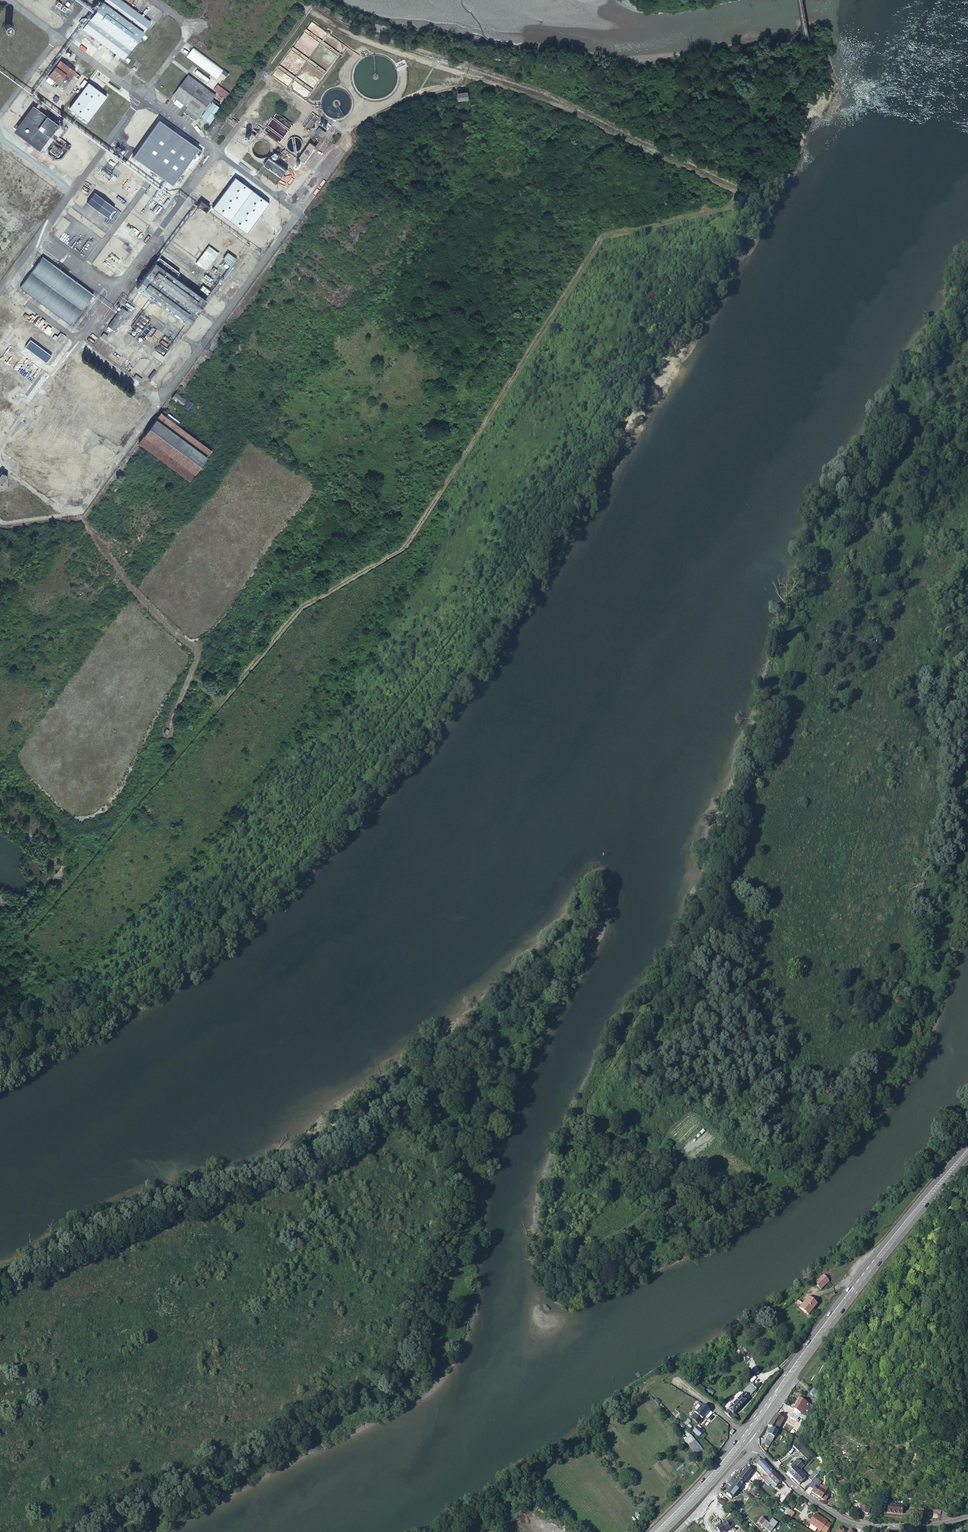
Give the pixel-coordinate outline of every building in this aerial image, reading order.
[(118,0),(104,0),(82,30),(123,61),(150,24),(118,0)] [(193,48),(186,57),(217,79),(223,71),(193,48)] [(59,64),(47,79),(62,90),(74,76),(59,64)] [(189,78),(173,97),(199,118),(215,99),(189,78)] [(106,97),(88,84),(69,110),(87,123),(106,97)] [(217,84),(214,89),(227,98),(230,93),(217,84)] [(458,101),(470,100),(469,92),(457,93),(458,101)] [(212,105),(200,119),(208,126),(220,111),(212,105)] [(335,109),(333,116),(343,118),(345,112),(335,109)] [(63,130),(39,112),(20,137),(44,155),(63,130)] [(276,113),(264,129),(280,141),(292,125),(276,113)] [(197,146),(158,118),(131,154),(171,183),(197,146)] [(316,133),(323,137),(326,131),(318,128),(316,133)] [(309,142),(299,158),(306,162),(315,146),(309,142)] [(265,165),(281,178),(286,171),(270,158),(265,165)] [(215,175),(221,180),(229,170),(223,165),(215,175)] [(269,202),(235,177),(213,207),(247,232),(269,202)] [(93,193),(86,204),(108,218),(115,207),(93,193)] [(208,245),(196,263),(206,270),(218,253),(208,245)] [(227,252),(223,259),(232,265),(236,258),(227,252)] [(179,270),(158,255),(135,286),(186,324),(205,298),(175,276),(179,270)] [(42,256),(19,287),(70,324),(92,294),(42,256)] [(122,308),(109,324),(115,329),(128,313),(122,308)] [(46,362),(51,355),(30,340),(25,347),(46,362)] [(136,375),(133,379),(139,383),(142,379),(136,375)] [(177,390),(172,396),(182,404),(187,398),(177,390)] [(189,410),(193,403),(188,401),(184,407),(189,410)] [(161,410),(138,439),(187,479),(210,449),(161,410)] [(3,469),(0,473),(0,482),(2,483),(9,474),(3,469)] [(823,1275),(814,1284),(820,1290),(829,1282),(823,1275)] [(798,1294),(792,1302),(788,1306),(798,1313),(806,1303),(801,1298),(802,1297),(798,1294)] [(736,1393),(717,1414),(721,1417),(726,1416),(738,1402),(740,1404),(743,1400),(736,1393)] [(793,1396),(786,1410),(787,1411),(792,1414),(794,1415),(800,1404),(797,1402),(798,1400),(793,1396)] [(797,1417),(804,1403),(798,1400),(797,1402),(800,1404),(794,1415),(797,1417)] [(695,1414),(702,1419),(704,1416),(709,1411),(702,1405),(701,1406),(695,1414)] [(792,1414),(787,1411),(781,1423),(785,1426),(792,1414)] [(770,1434),(773,1428),(776,1422),(767,1416),(765,1418),(759,1426),(765,1431),(770,1434)] [(702,1429),(699,1426),(693,1432),(699,1437),(703,1433),(701,1430),(702,1429)] [(683,1441),(689,1446),(695,1440),(686,1431),(683,1434),(687,1437),(683,1441)] [(761,1448),(766,1439),(762,1436),(757,1445),(761,1448)] [(791,1442),(786,1438),(783,1442),(788,1446),(791,1442)] [(792,1469),(797,1463),(787,1455),(781,1461),(785,1464),(783,1466),(785,1468),(789,1465),(792,1469)] [(817,1462),(809,1455),(807,1458),(815,1465),(817,1462)] [(765,1474),(762,1476),(764,1479),(767,1475),(772,1471),(760,1458),(755,1463),(764,1472),(763,1472),(765,1474)] [(778,1472),(784,1478),(789,1472),(792,1469),(789,1465),(785,1468),(783,1466),(778,1472)] [(752,1471),(746,1467),(735,1481),(733,1484),(738,1488),(752,1471)] [(812,1471),(809,1469),(802,1479),(804,1481),(812,1471)] [(767,1476),(776,1485),(781,1480),(772,1471),(767,1476)] [(789,1472),(784,1478),(790,1483),(795,1477),(789,1472)] [(805,1482),(802,1487),(807,1490),(805,1493),(814,1499),(815,1498),(819,1492),(819,1491),(816,1489),(817,1486),(814,1484),(815,1481),(809,1478),(808,1478),(805,1482)] [(725,1494),(731,1498),(738,1488),(733,1484),(729,1480),(727,1483),(731,1486),(725,1494)] [(898,1516),(899,1507),(885,1504),(884,1514),(898,1516)] [(863,1516),(865,1508),(856,1505),(855,1509),(854,1509),(852,1512),(863,1516)] [(815,1515),(811,1521),(827,1531),(830,1526),(826,1523),(826,1522),(815,1515)] [(760,1517),(756,1522),(770,1531),(776,1523),(771,1519),(769,1523),(760,1517)] [(717,1531),(720,1531),(728,1528),(731,1526),(728,1520),(724,1522),(720,1524),(718,1525),(715,1528),(717,1531)] [(823,1531),(826,1531),(827,1531),(811,1521),(809,1524),(820,1531),(821,1531),(823,1531)]
